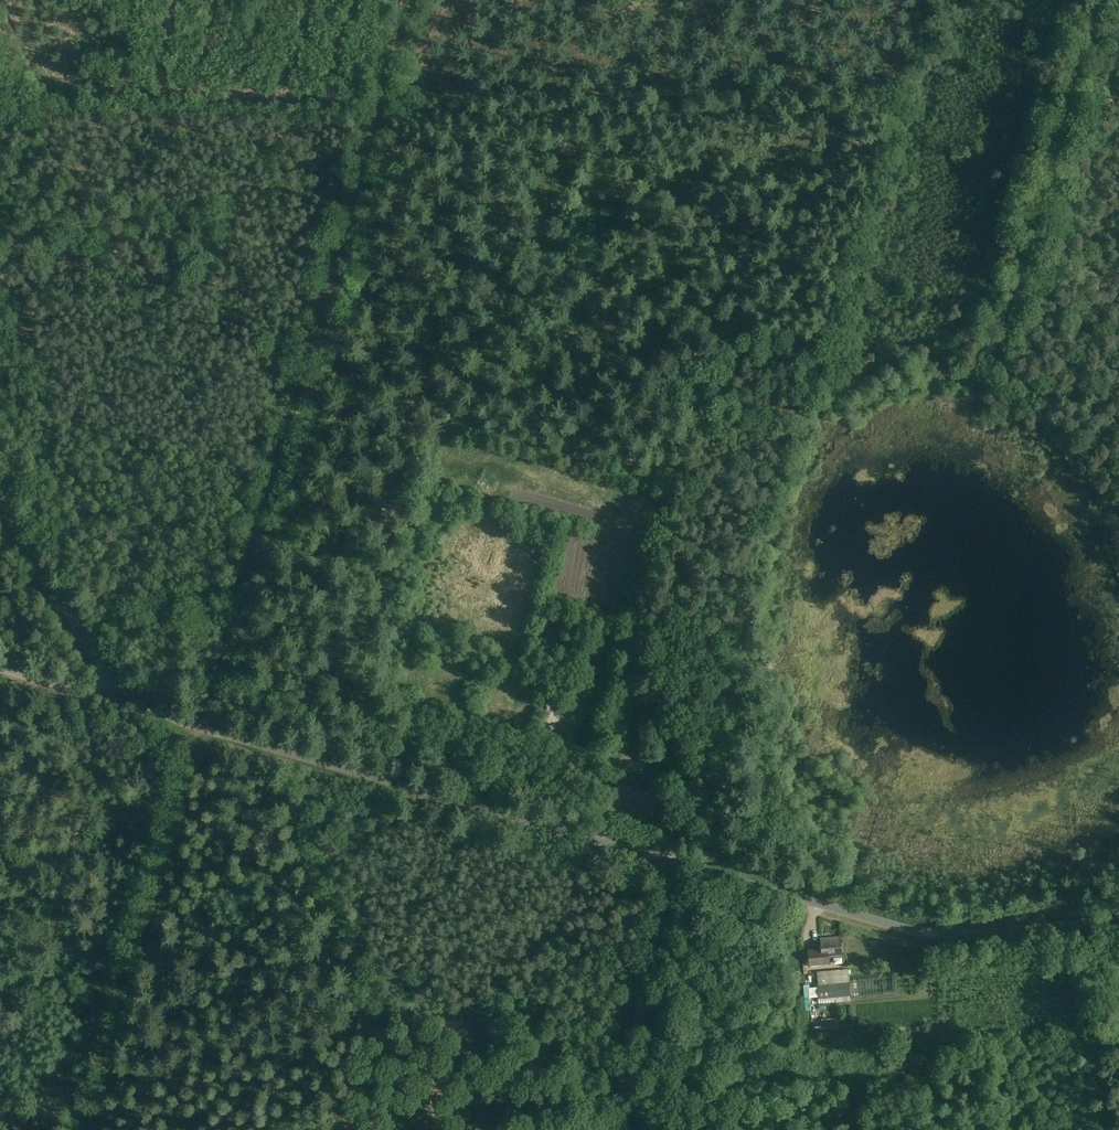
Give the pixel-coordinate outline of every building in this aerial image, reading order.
[(122,703),(126,695),(120,692),(116,700),(122,703)] [(661,783),(621,771),(614,793),(655,805),(661,783)] [(842,956),(840,936),(820,938),(821,948),(808,949),(809,964),(828,962),(828,957),(842,956)] [(851,996),(848,969),(816,972),(818,999),(851,996)] [(865,989),(856,990),(857,1004),(866,1004),(865,989)] [(830,1039),(843,1038),(843,1030),(829,1031),(830,1039)]
